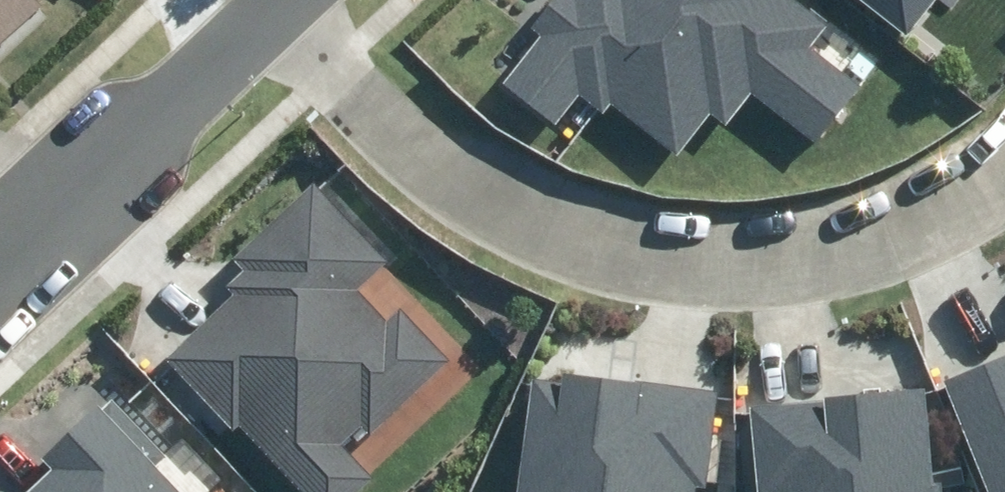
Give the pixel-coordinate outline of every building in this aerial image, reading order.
[(44,6),(39,0),(0,0),(0,47),(44,6)] [(679,153),(711,112),(727,124),(752,92),(816,141),(858,87),(809,50),(830,22),(800,0),(553,0),(532,27),(542,35),(504,85),(555,124),(578,95),(605,115),(614,103),(679,153)] [(907,33),(933,0),(865,0),(907,33)] [(301,491),(355,491),(371,477),(342,446),(361,427),(371,437),(451,361),(400,307),(386,321),(356,289),(385,261),(313,184),(233,258),(244,269),(226,286),(236,296),(167,361),(232,430),(238,425),(301,491)] [(939,384),(985,491),(1004,491),(1004,357),(939,384)] [(517,491),(694,491),(695,484),(705,485),(719,396),(564,372),(562,383),(535,379),(517,491)] [(757,491),(943,491),(942,482),(932,483),(925,391),(749,406),(757,491)] [(155,468),(169,455),(114,395),(44,458),(54,468),(27,491),(177,491),(155,468)]
